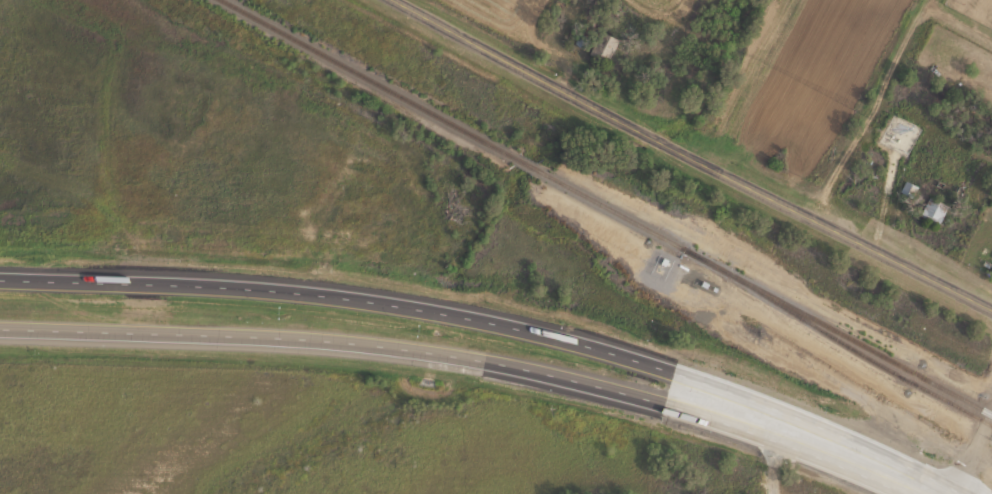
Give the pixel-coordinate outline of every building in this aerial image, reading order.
[(609,40),(592,39),(591,58),(608,59),(609,40)] [(897,192),(909,199),(917,186),(905,179),(897,192)] [(937,223),(946,204),(927,195),(918,215),(937,223)]
